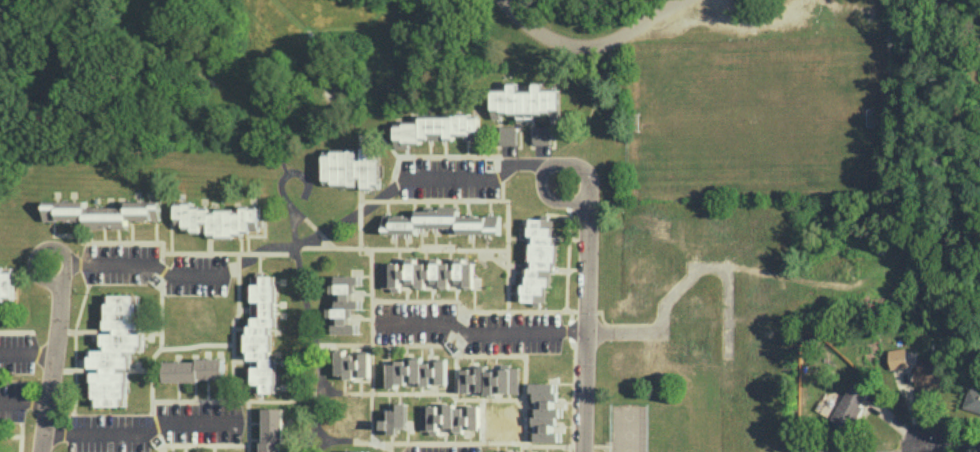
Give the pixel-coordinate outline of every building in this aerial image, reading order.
[(561,89),(543,89),(543,82),(535,82),(535,90),(519,90),(519,82),(510,82),(510,88),(494,88),(494,118),(503,118),(503,113),(519,114),(519,122),(535,122),(535,114),(552,114),(552,119),(560,119),(561,89)] [(480,140),(480,117),(471,117),(471,113),(422,114),(422,123),(397,123),(397,142),(456,141),(456,135),(466,135),(466,140),(480,140)] [(501,145),(519,144),(518,125),(500,126),(501,145)] [(326,184),(351,184),(351,187),(360,187),(360,177),(364,177),(364,188),(381,187),(381,146),(362,147),(362,148),(325,149),(326,184)] [(45,201),(45,220),(87,219),(87,227),(129,227),(129,219),(162,219),(162,200),(127,200),(127,206),(87,206),(87,201),(45,201)] [(261,205),(243,204),(243,208),(215,207),(215,204),(178,202),(177,228),(193,228),(192,234),(236,236),(237,232),(260,233),(261,205)] [(501,233),(501,214),(460,215),(460,207),(418,207),(418,214),(385,214),(385,233),(419,233),(419,227),(460,227),(460,233),(501,233)] [(554,216),(528,217),(529,235),(535,235),(536,242),(529,242),(530,266),(526,266),(526,283),(521,283),(521,303),(547,302),(547,285),(556,285),(554,216)] [(384,262),(384,289),(401,290),(401,278),(405,278),(420,287),(423,288),(429,278),(442,286),(451,286),(451,278),(457,278),(457,280),(467,286),(474,286),(474,265),(457,254),(457,268),(450,268),(450,262),(441,262),(441,257),(433,257),(433,268),(426,268),(426,262),(418,262),(418,258),(409,258),(408,268),(402,268),(402,262),(384,262)] [(15,300),(14,265),(0,265),(0,300),(15,300)] [(361,275),(337,274),(337,283),(332,283),(332,292),(340,293),(337,298),(337,308),(330,308),(329,316),(341,317),(340,324),(334,324),(334,332),(358,333),(358,324),(349,324),(355,310),(355,308),(360,308),(361,301),(353,298),(361,279),(361,275)] [(247,358),(263,359),(263,366),(251,366),(251,383),(263,384),(263,392),(278,392),(279,358),(274,358),(274,334),(278,334),(279,275),(252,275),(252,324),(247,324),(247,358)] [(130,405),(128,351),(142,350),(140,294),(105,295),(106,330),(103,330),(104,351),(87,352),(88,369),(93,369),(94,406),(130,405)] [(889,349),(891,368),(908,366),(906,347),(889,349)] [(371,376),(371,352),(361,352),(361,356),(347,356),(347,348),(337,348),(337,374),(347,374),(347,378),(355,378),(355,368),(361,368),(361,376),(371,376)] [(389,362),(389,385),(407,385),(407,373),(414,373),(414,384),(432,383),(431,376),(438,376),(438,383),(447,383),(447,359),(438,359),(438,363),(423,363),(423,355),(413,356),(413,362),(389,362)] [(165,380),(225,379),(225,359),(165,359),(165,380)] [(945,385),(945,363),(915,363),(915,385),(945,385)] [(462,369),(462,392),(472,392),(472,383),(478,383),(478,390),(487,390),(487,395),(495,395),(495,370),(487,370),(487,364),(478,364),(478,370),(462,369)] [(520,365),(503,365),(503,375),(495,375),(495,385),(503,384),(503,393),(520,393),(520,365)] [(556,382),(534,382),(534,404),(535,404),(535,424),(543,424),(543,431),(536,431),(536,441),(560,441),(559,431),(553,431),(553,424),(560,424),(560,407),(557,407),(557,391),(556,391),(556,382)] [(849,431),(870,391),(852,382),(830,421),(849,431)] [(979,412),(979,390),(969,387),(963,407),(979,412)] [(408,402),(399,402),(399,410),(390,410),(390,419),(383,419),(383,431),(399,431),(399,427),(408,427),(408,402)] [(422,430),(430,430),(430,433),(439,433),(439,425),(455,425),(455,431),(464,431),(464,427),(479,427),(479,405),(470,405),(470,414),(464,414),(464,407),(456,407),(456,403),(446,403),(446,412),(440,412),(440,405),(422,405),(422,430)] [(262,408),(263,451),(284,451),(283,407),(262,408)]
